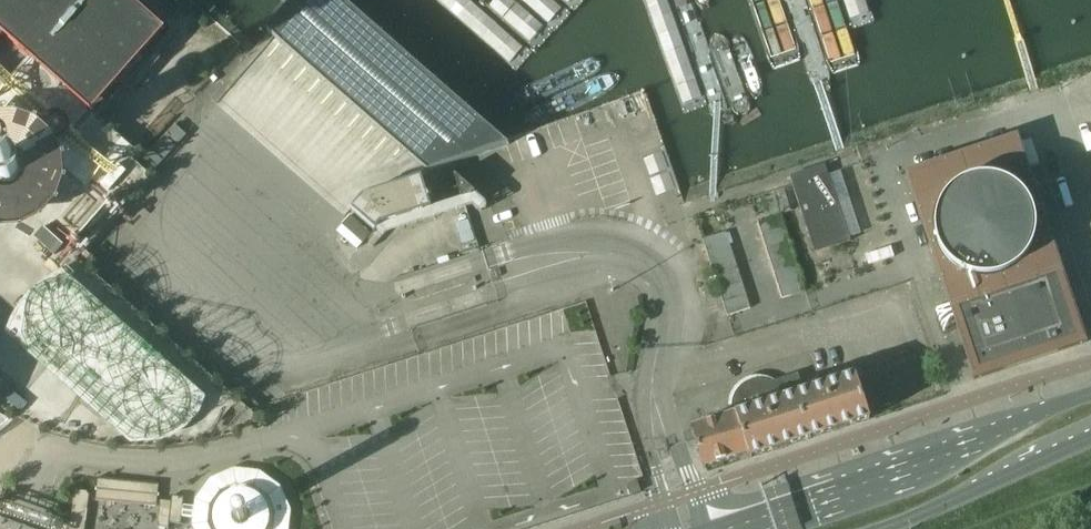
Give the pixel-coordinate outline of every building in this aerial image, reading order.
[(19,48),(31,34),(76,74),(66,86),(64,85),(62,88),(91,114),(94,111),(93,111),(162,33),(163,34),(166,31),(162,27),(161,28),(129,0),(0,0),(0,31),(19,48)] [(342,0),(285,0),(290,4),(266,31),(427,173),(508,145),(342,0)] [(26,119),(24,81),(0,82),(0,120),(26,119)] [(1059,260),(1016,117),(864,161),(865,167),(887,241),(934,227),(940,246),(968,238),(983,286),(1059,260)] [(789,176),(814,252),(848,241),(823,165),(789,176)] [(474,192),(453,174),(461,199),(471,197),(474,192)] [(363,195),(350,210),(374,232),(379,226),(412,215),(415,214),(424,212),(430,210),(431,209),(421,176),(363,195)] [(784,228),(780,215),(757,222),(761,235),(784,228)] [(788,240),(784,228),(761,235),(765,248),(788,240)] [(729,245),(725,233),(702,240),(706,253),(729,245)] [(792,253),(788,240),(765,248),(769,260),(792,253)] [(733,258),(729,245),(706,253),(710,265),(733,258)] [(796,266),(792,253),(769,260),(773,273),(796,266)] [(737,271),(733,258),(710,265),(714,278),(737,271)] [(800,279),(796,266),(773,273),(777,286),(800,279)] [(1055,266),(953,301),(979,378),(1081,343),(1055,266)] [(741,283),(737,271),(714,278),(718,291),(741,283)] [(804,291),(800,279),(777,286),(781,298),(798,293),(804,291)] [(746,296),(741,283),(718,291),(722,303),(746,296)] [(750,309),(746,296),(722,303),(726,316),(750,309)] [(732,414),(735,413),(803,391),(797,373),(770,382),(768,381),(766,380),(763,379),(761,379),(759,379),(756,379),(754,379),(752,380),(750,380),(745,382),(741,385),(738,388),(735,392),(733,396),(732,400),(731,405),(731,410),(732,414)] [(854,375),(812,388),(826,433),(869,419),(854,375)] [(826,433),(812,388),(803,391),(735,413),(748,453),(748,454),(749,458),(826,433)] [(735,413),(732,414),(690,428),(695,442),(703,468),(748,454),(748,453),(735,413)] [(155,500),(156,478),(95,475),(95,498),(155,500)] [(636,481),(625,484),(629,496),(640,492),(636,481)] [(82,494),(79,489),(70,487),(60,528),(73,528),(82,494)] [(178,519),(181,492),(170,491),(169,497),(158,495),(155,522),(166,523),(167,518),(178,519)]
